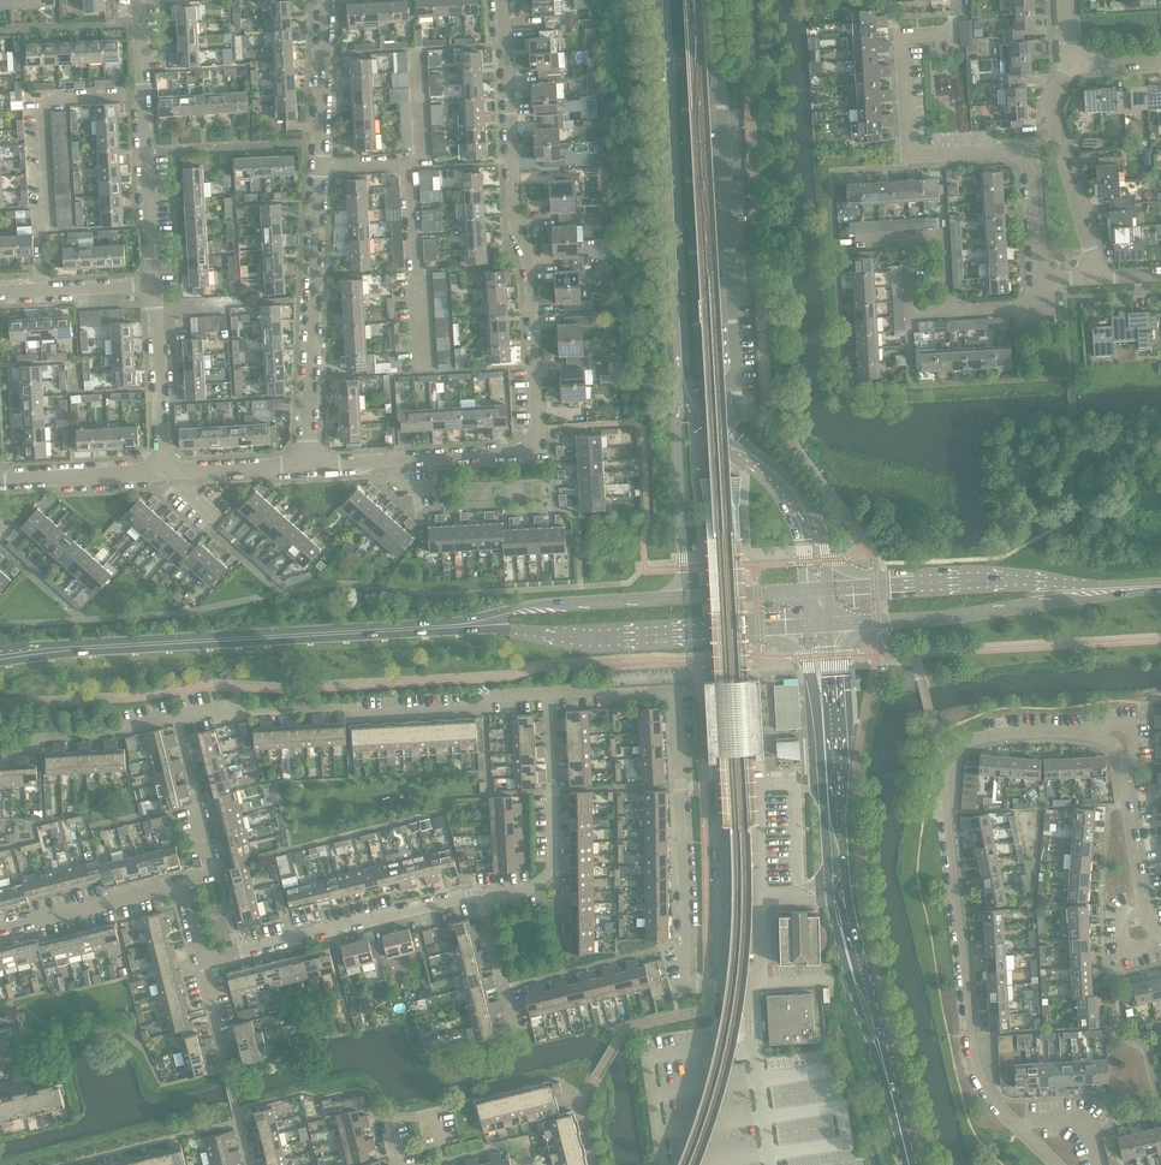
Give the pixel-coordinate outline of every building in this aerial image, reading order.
[(10,0),(0,0),(0,9),(11,8),(10,0)] [(11,8),(25,8),(25,0),(10,0),(11,8)] [(84,12),(105,11),(104,0),(84,0),(84,12)] [(379,3),(378,3),(379,23),(394,22),(393,2),(386,2),(384,0),(380,1),(379,3)] [(433,0),(418,0),(419,17),(434,16),(433,0)] [(434,16),(449,15),(448,0),(433,0),(434,16)] [(449,15),(464,15),(463,0),(448,0),(449,15)] [(464,15),(479,14),(478,0),(463,0),(464,15)] [(534,1),(535,16),(545,15),(545,23),(560,22),(560,14),(562,14),(561,0),(549,0),(534,1)] [(1014,14),(1035,12),(1034,0),(1014,0),(1014,14)] [(271,2),(272,17),(291,16),(291,1),(271,2)] [(408,1),(393,2),(394,22),(409,21),(408,1)] [(363,3),(348,4),(349,25),(356,24),(357,30),(365,30),(364,24),(363,3)] [(378,3),(363,3),(364,24),(379,23),(378,3)] [(177,7),(178,22),(197,21),(196,6),(193,6),(186,7),(177,7)] [(852,11),(853,24),(887,22),(887,16),(875,16),(875,10),(868,10),(852,11)] [(1003,29),(1003,37),(1023,36),(1023,29),(1036,28),(1035,12),(1014,14),(1015,28),(1003,29)] [(577,15),(565,15),(566,25),(578,24),(577,15)] [(291,16),(272,17),(273,31),(292,30),(291,16)] [(197,21),(178,22),(178,37),(198,36),(197,21)] [(887,22),(853,24),(853,36),(876,35),(876,28),(888,27),(887,22)] [(292,30),(273,31),(274,46),(293,45),(292,30)] [(416,47),(423,47),(422,30),(415,30),(416,47)] [(529,39),(530,54),(551,53),(550,39),(555,38),(555,30),(540,31),(540,38),(529,39)] [(853,36),(847,36),(848,48),(854,48),(889,46),(888,40),(877,41),(876,35),(853,36)] [(198,36),(178,37),(179,52),(199,51),(198,36)] [(1000,44),(1001,59),(1031,58),(1030,42),(1024,42),(1023,36),(1003,37),(1004,44),(1000,44)] [(103,40),(87,41),(89,62),(104,61),(103,40)] [(118,40),(103,40),(104,61),(119,60),(118,40)] [(87,41),(72,42),(74,63),(89,62),(87,41)] [(72,42),(57,43),(58,64),(74,63),(72,42)] [(57,43),(42,44),(43,65),(58,64),(57,43)] [(43,65),(42,44),(27,45),(28,66),(43,65)] [(293,45),(274,46),(275,61),(294,60),(293,45)] [(889,46),(854,48),(855,60),(878,59),(877,53),(889,52),(889,46)] [(231,49),(224,49),(225,64),(232,64),(231,49)] [(199,51),(179,52),(180,67),(200,66),(199,51)] [(596,52),(589,52),(589,74),(597,73),(596,52)] [(461,54),(462,69),(482,68),(481,53),(461,54)] [(551,53),(530,54),(531,70),(543,69),(543,76),(561,75),(561,67),(552,68),(551,53)] [(441,55),(428,56),(429,67),(441,66),(441,55)] [(999,75),(994,76),(994,82),(999,82),(1019,81),(1019,74),(1032,74),(1031,58),(1001,59),(1002,74),(999,75)] [(878,59),(855,60),(855,73),(890,71),(890,65),(878,65),(878,59)] [(294,60),(275,61),(275,76),(295,75),(294,60)] [(351,60),(352,76),(372,75),(372,60),(351,60)] [(482,68),(462,69),(463,84),(483,83),(482,68)] [(890,71),(855,73),(856,85),(879,84),(879,77),(891,76),(890,71)] [(408,72),(393,73),(394,85),(409,84),(409,83),(408,72)] [(429,75),(430,86),(442,85),(442,74),(429,75)] [(295,75),(275,76),(276,90),(296,89),(295,75)] [(372,75),(352,76),(353,91),(373,89),(372,75)] [(532,84),(533,100),(557,98),(564,98),(563,83),(562,83),(561,75),(543,76),(544,83),(532,84)] [(1019,81),(999,82),(1000,90),(998,90),(999,104),(1006,104),(1027,103),(1026,87),(1020,88),(1019,81)] [(483,83),(463,84),(463,99),(484,98),(483,83)] [(879,84),(856,85),(857,97),(892,95),(891,89),(879,90),(879,84)] [(442,85),(430,86),(430,97),(443,96),(442,85)] [(1131,94),(1123,94),(1125,113),(1133,113),(1132,109),(1148,109),(1146,86),(1130,87),(1131,94)] [(1146,86),(1148,109),(1160,108),(1160,86),(1146,86)] [(399,89),(390,89),(391,104),(410,102),(410,93),(409,88),(399,89)] [(1116,88),(1100,89),(1101,111),(1116,110),(1117,114),(1125,113),(1123,94),(1116,94),(1116,88)] [(296,89),(276,90),(277,105),(296,104),(296,89)] [(373,89),(353,91),(354,105),(374,104),(373,89)] [(1101,111),(1100,89),(1084,90),(1084,98),(1085,105),(1085,112),(1101,111)] [(247,92),(232,93),(233,112),(248,111),(247,92)] [(232,93),(218,94),(219,113),(233,112),(232,93)] [(203,94),(188,95),(189,115),(204,114),(203,94)] [(218,94),(203,94),(204,114),(219,113),(218,94)] [(188,95),(174,96),(175,115),(189,115),(188,95)] [(892,95),(857,97),(858,109),(880,108),(880,102),(892,101),(892,95)] [(175,115),(174,96),(159,97),(160,116),(175,115)] [(484,98),(463,99),(464,114),(485,113),(484,98)] [(557,98),(533,100),(534,115),(546,115),(546,122),(564,121),(563,113),(558,113),(557,98)] [(96,104),(96,120),(117,119),(116,103),(96,104)] [(1027,103),(1006,104),(1007,119),(1001,119),(1002,127),(1022,126),(1021,119),(1028,119),(1027,103)] [(296,104),(277,105),(278,120),(297,119),(296,104)] [(374,104),(354,105),(354,120),(375,119),(374,104)] [(431,105),(431,116),(444,115),(443,104),(431,105)] [(880,108),(858,109),(858,122),(893,120),(893,114),(881,114),(880,108)] [(51,112),(51,119),(66,119),(65,111),(51,112)] [(485,113),(464,114),(458,114),(459,129),(465,129),(486,127),(485,113)] [(444,115),(431,116),(432,127),(444,126),(444,115)] [(66,119),(51,119),(52,127),(66,126),(66,119)] [(117,119),(96,120),(97,135),(118,134),(117,119)] [(375,119),(354,120),(355,135),(376,134),(375,119)] [(893,120),(858,122),(854,122),(851,124),(852,138),(859,138),(860,143),(882,141),(882,133),(882,126),(893,125),(893,120)] [(986,120),(987,130),(997,130),(996,120),(986,120)] [(535,129),(536,145),(560,144),(559,129),(564,129),(564,121),(546,122),(547,129),(535,129)] [(66,126),(52,127),(52,134),(67,133),(66,126)] [(486,127),(465,129),(466,144),(486,142),(486,127)] [(67,133),(52,134),(53,141),(67,140),(67,133)] [(118,134),(97,135),(98,150),(119,149),(118,134)] [(376,134),(355,135),(356,150),(377,149),(376,134)] [(433,135),(433,146),(446,145),(445,134),(433,135)] [(1083,139),(1084,148),(1103,146),(1103,138),(1083,139)] [(67,140),(53,141),(53,149),(68,148),(67,140)] [(486,142),(466,144),(467,159),(487,158),(486,142)] [(560,144),(536,145),(536,161),(543,160),(544,167),(566,166),(566,158),(560,158),(560,144)] [(446,145),(433,146),(434,157),(446,156),(446,145)] [(68,148),(53,149),(54,156),(68,155),(68,148)] [(1152,148),(1143,149),(1144,158),(1153,157),(1152,148)] [(119,149),(98,150),(99,165),(120,164),(119,149)] [(68,155),(54,156),(54,163),(68,162),(68,155)] [(294,155),(279,156),(280,175),(295,175),(294,155)] [(279,156),(264,157),(265,176),(280,175),(279,156)] [(1096,166),(1097,182),(1119,180),(1118,165),(1122,165),(1121,156),(1102,158),(1102,166),(1096,166)] [(264,157),(250,158),(251,177),(265,176),(264,157)] [(251,177),(250,158),(234,159),(236,178),(251,177)] [(68,162),(54,163),(54,170),(69,169),(68,162)] [(120,164),(99,165),(100,180),(121,179),(120,164)] [(183,168),(184,184),(204,183),(203,167),(183,168)] [(69,169),(54,170),(55,178),(69,177),(69,169)] [(982,173),(982,189),(1003,187),(1002,172),(982,173)] [(462,174),(462,189),(483,188),(482,173),(462,174)] [(550,182),(551,197),(575,196),(574,181),(579,181),(579,173),(556,174),(557,181),(550,182)] [(420,176),(421,191),(433,191),(432,175),(420,176)] [(69,177),(55,178),(55,185),(70,184),(69,177)] [(384,188),(385,194),(400,193),(400,178),(389,178),(390,188),(384,188)] [(121,179),(100,180),(101,195),(121,194),(121,179)] [(346,181),(347,196),(368,195),(368,194),(367,179),(355,180),(346,181)] [(937,179),(922,180),(923,201),(938,200),(937,179)] [(922,180),(907,181),(908,201),(923,201),(922,180)] [(1119,180),(1097,182),(1098,198),(1115,197),(1115,204),(1135,203),(1134,195),(1129,195),(1128,189),(1125,186),(1120,187),(1119,180)] [(907,181),(892,182),(893,202),(908,201),(907,181)] [(892,182),(877,183),(878,203),(893,202),(892,182)] [(204,183),(184,184),(185,198),(205,197),(204,183)] [(864,204),(862,183),(847,184),(848,201),(849,216),(860,215),(860,208),(857,208),(857,204),(864,204)] [(877,183),(862,183),(864,204),(878,203),(877,183)] [(70,184),(55,185),(56,192),(70,191),(70,184)] [(1003,187),(982,189),(983,203),(1004,202),(1003,187)] [(483,188),(462,189),(463,204),(484,203),(483,188)] [(70,191),(56,192),(56,199),(70,199),(70,191)] [(433,191),(421,191),(421,202),(434,201),(433,191)] [(1150,192),(1144,197),(1149,201),(1154,196),(1150,192)] [(400,193),(385,194),(386,209),(401,208),(400,193)] [(121,194),(101,195),(102,211),(122,209),(121,194)] [(375,194),(368,194),(368,195),(347,196),(348,211),(369,210),(376,210),(375,194)] [(575,196),(551,197),(551,213),(558,212),(559,219),(581,218),(581,210),(575,211),(575,196)] [(205,197),(185,198),(186,213),(205,212),(205,197)] [(70,199),(56,199),(56,207),(71,206),(70,199)] [(976,216),(976,219),(1005,217),(1004,202),(983,203),(984,215),(976,216)] [(484,203),(463,204),(464,219),(485,218),(484,203)] [(1109,212),(1110,228),(1133,226),(1132,211),(1135,211),(1135,203),(1115,204),(1116,211),(1109,212)] [(261,205),(262,220),(281,219),(281,204),(261,205)] [(71,206),(56,207),(57,214),(71,213),(71,206)] [(401,208),(386,209),(386,223),(402,222),(401,208)] [(122,209),(102,211),(102,226),(123,225),(122,209)] [(369,224),(369,210),(348,211),(349,225),(369,224)] [(422,210),(422,221),(435,220),(434,210),(422,210)] [(205,212),(186,213),(187,228),(206,226),(205,212)] [(71,213),(57,214),(57,221),(72,220),(71,213)] [(976,219),(976,223),(984,222),(985,233),(1005,232),(1005,217),(976,219)] [(485,218),(464,219),(465,234),(485,232),(485,218)] [(552,227),(553,243),(577,241),(576,227),(582,226),(581,218),(559,219),(559,227),(552,227)] [(281,219),(262,220),(263,235),(282,234),(281,219)] [(72,220),(57,221),(58,229),(72,228),(72,220)] [(435,220),(422,221),(423,232),(435,231),(435,220)] [(369,224),(349,225),(350,240),(370,239),(369,224)] [(206,226),(187,228),(188,242),(207,241),(206,226)] [(1133,226),(1110,228),(1111,244),(1118,243),(1119,260),(1127,260),(1130,260),(1133,260),(1136,261),(1139,262),(1140,259),(1148,258),(1146,258),(1145,245),(1144,242),(1142,239),(1139,237),(1136,237),(1133,237),(1133,226)] [(485,232),(465,234),(466,249),(486,247),(485,232)] [(1005,232),(985,233),(986,248),(1006,247),(1005,232)] [(33,234),(17,235),(18,256),(34,255),(33,234)] [(282,234),(263,235),(264,250),(283,249),(282,234)] [(17,235),(2,236),(3,257),(18,256),(17,235)] [(370,239),(350,240),(350,255),(371,254),(370,239)] [(423,240),(424,251),(437,250),(436,239),(423,240)] [(207,241),(188,242),(189,257),(208,256),(207,241)] [(577,241),(553,243),(554,258),(561,258),(561,265),(584,264),(583,255),(578,256),(577,241)] [(124,245),(109,246),(110,266),(125,266),(124,245)] [(94,246),(79,247),(80,268),(95,267),(94,246)] [(109,246),(94,246),(95,267),(110,266),(109,246)] [(80,268),(79,247),(63,248),(64,269),(80,268)] [(486,247),(466,249),(467,264),(487,262),(486,247)] [(1006,247),(986,248),(986,263),(1007,262),(1006,247)] [(283,249),(264,250),(265,264),(284,263),(283,249)] [(437,250),(424,251),(425,262),(437,261),(437,250)] [(371,254),(350,255),(351,271),(372,269),(371,254)] [(208,256),(189,257),(189,272),(209,270),(208,256)] [(853,259),(854,274),(874,273),(873,258),(853,259)] [(1007,262),(986,263),(987,278),(1008,277),(1007,262)] [(284,263),(265,264),(265,279),(285,278),(284,263)] [(555,272),(556,288),(580,286),(579,272),(584,271),(584,264),(561,265),(562,272),(555,272)] [(209,270),(189,272),(190,287),(192,287),(193,295),(205,294),(204,286),(210,285),(209,270)] [(485,272),(486,288),(507,286),(506,271),(485,272)] [(874,273),(854,274),(854,289),(875,288),(874,273)] [(1008,277),(987,278),(988,293),(1009,292),(1008,277)] [(285,278),(265,279),(266,294),(286,293),(285,278)] [(342,281),(343,296),(363,295),(363,280),(342,281)] [(507,286),(486,288),(487,303),(507,301),(507,286)] [(580,286),(556,288),(557,303),(564,303),(564,310),(592,309),(592,300),(581,301),(580,286)] [(875,288),(854,289),(855,304),(876,303),(875,288)] [(363,295),(343,296),(344,311),(364,310),(363,295)] [(507,301),(487,303),(488,317),(508,316),(507,301)] [(876,303),(855,304),(856,319),(877,317),(876,303)] [(262,306),(262,321),(282,320),(281,305),(262,306)] [(116,309),(109,310),(110,324),(111,324),(117,324),(116,309)] [(124,309),(116,309),(117,324),(124,323),(124,309)] [(102,310),(94,311),(95,325),(103,325),(102,310)] [(109,310),(102,310),(103,325),(110,324),(109,310)] [(364,310),(344,311),(345,326),(365,324),(364,310)] [(88,325),(87,311),(80,312),(80,326),(88,325)] [(94,311),(87,311),(88,325),(95,325),(94,311)] [(1111,317),(1112,326),(1113,340),(1138,338),(1139,350),(1152,349),(1150,314),(1111,317)] [(226,315),(219,316),(220,330),(227,330),(226,315)] [(508,316),(488,317),(489,332),(509,331),(508,316)] [(565,325),(558,325),(559,341),(583,339),(582,325),(593,324),(592,316),(564,317),(565,325)] [(55,317),(40,318),(41,339),(56,338),(55,317)] [(71,317),(55,317),(56,338),(72,337),(71,317)] [(199,332),(198,317),(191,317),(191,332),(199,332)] [(877,317),(856,319),(857,333),(878,332),(877,317)] [(40,318),(25,319),(26,340),(41,339),(40,318)] [(26,340),(25,319),(9,320),(11,341),(26,340)] [(282,320),(262,321),(263,336),(283,335),(282,320)] [(111,324),(112,339),(133,338),(132,323),(124,323),(117,324),(111,324)] [(365,324),(345,326),(345,341),(366,339),(365,324)] [(1113,340),(1112,326),(1092,327),(1094,356),(1114,355),(1113,340)] [(192,340),(183,340),(184,355),(204,354),(203,339),(207,339),(206,331),(199,332),(191,332),(192,340)] [(509,331),(489,332),(489,347),(510,346),(509,331)] [(878,332),(857,333),(858,348),(878,347),(878,332)] [(283,335),(263,336),(264,351),(283,349),(283,335)] [(133,338),(112,339),(113,355),(134,353),(133,338)] [(366,339),(345,341),(346,356),(367,354),(366,339)] [(583,339),(559,341),(560,356),(567,356),(567,363),(590,362),(589,354),(584,354),(583,339)] [(510,346),(489,347),(490,362),(511,361),(510,346)] [(995,346),(980,347),(981,368),(996,367),(995,346)] [(1010,346),(995,346),(996,367),(1012,366),(1010,346)] [(878,347),(858,348),(859,363),(879,362),(878,347)] [(980,347),(965,348),(967,369),(981,368),(980,347)] [(965,348),(951,349),(952,369),(967,369),(965,348)] [(283,349),(264,351),(265,365),(284,364),(283,349)] [(951,349),(936,350),(937,370),(952,369),(951,349)] [(936,350),(920,351),(922,371),(937,370),(936,350)] [(134,353),(113,355),(114,370),(134,369),(134,353)] [(204,354),(184,355),(185,370),(205,369),(204,354)] [(375,354),(367,354),(346,356),(347,371),(367,370),(367,373),(376,373),(375,354)] [(560,370),(561,386),(585,385),(584,370),(590,370),(590,362),(567,363),(567,370),(560,370)] [(879,362),(859,363),(859,378),(880,377),(879,362)] [(284,364),(265,365),(266,380),(285,379),(284,364)] [(20,367),(21,382),(42,381),(41,366),(20,367)] [(134,369),(114,370),(115,385),(135,384),(134,369)] [(205,369),(185,370),(186,385),(206,383),(205,369)] [(902,374),(899,380),(904,383),(907,377),(902,374)] [(285,379),(266,380),(267,395),(286,394),(285,379)] [(338,381),(339,396),(359,395),(358,380),(338,381)] [(42,381),(21,382),(22,398),(43,396),(42,381)] [(206,383),(186,385),(187,400),(206,399),(206,383)] [(585,385),(561,386),(562,401),(569,401),(570,408),(592,407),(592,399),(586,399),(585,385)] [(359,395),(339,396),(340,411),(360,410),(359,395)] [(43,396),(22,398),(23,413),(44,411),(43,396)] [(266,400),(252,401),(252,408),(253,411),(267,410),(266,400)] [(506,405),(491,406),(492,426),(507,425),(506,405)] [(476,406),(461,407),(462,428),(477,427),(476,406)] [(491,406),(476,406),(477,427),(492,426),(491,406)] [(461,407),(446,408),(447,429),(448,429),(450,430),(454,430),(456,428),(462,428),(461,407)] [(446,408),(431,409),(433,430),(447,429),(446,408)] [(431,409),(416,410),(418,431),(433,430),(431,409)] [(360,410),(340,411),(340,426),(361,425),(360,410)] [(418,431),(416,410),(401,411),(402,431),(418,431)] [(44,411),(23,413),(24,428),(45,427),(44,411)] [(246,425),(239,425),(240,445),(254,444),(253,424),(253,415),(245,416),(246,425)] [(268,424),(253,424),(254,444),(269,443),(268,426),(268,424)] [(239,425),(224,426),(225,446),(240,445),(239,425)] [(361,425),(340,426),(341,441),(362,440),(361,425)] [(138,426),(122,427),(124,448),(139,447),(138,426)] [(224,426),(209,427),(210,446),(225,446),(224,426)] [(277,426),(268,426),(269,443),(278,443),(277,426)] [(45,427),(24,428),(25,443),(46,442),(45,427)] [(122,427),(107,428),(108,449),(124,448),(122,427)] [(209,427),(195,428),(196,447),(210,446),(209,427)] [(107,428),(92,429),(93,450),(108,449),(107,428)] [(196,447),(195,428),(180,429),(181,448),(196,447)] [(93,450),(92,429),(77,430),(78,451),(93,450)] [(577,437),(577,450),(602,448),(601,435),(577,437)] [(46,442),(25,443),(26,458),(46,457),(46,442)] [(602,448),(577,450),(578,462),(603,460),(602,448)] [(603,460),(578,462),(579,474),(604,473),(603,460)] [(604,473),(579,474),(579,486),(604,485),(604,473)] [(367,490),(371,493),(376,488),(372,485),(367,490)] [(604,485),(579,486),(580,499),(605,497),(604,485)] [(342,507),(351,516),(368,497),(358,488),(342,507)] [(376,488),(371,493),(375,497),(379,491),(376,488)] [(239,510),(249,518),(265,500),(256,491),(239,510)] [(148,501),(152,504),(157,498),(153,495),(148,501)] [(368,497),(351,516),(360,524),(377,505),(368,497)] [(605,497),(580,499),(581,511),(606,510),(605,497)] [(157,498),(152,504),(156,507),(161,502),(157,498)] [(123,517),(132,526),(149,507),(139,499),(123,517)] [(265,500),(249,518),(258,526),(275,508),(265,500)] [(386,507),(389,510),(394,504),(391,501),(386,507)] [(394,504),(389,510),(393,513),(398,507),(394,504)] [(377,505),(360,524),(370,532),(386,513),(377,505)] [(149,507),(132,526),(142,534),(158,516),(149,507)] [(21,527),(31,536),(47,517),(38,508),(21,527)] [(275,508),(258,526),(267,535),(284,516),(275,508)] [(167,517),(170,520),(175,515),(172,511),(167,517)] [(74,512),(69,517),(75,522),(79,517),(74,512)] [(386,513),(370,532),(379,540),(395,521),(386,513)] [(175,515),(170,520),(174,523),(179,518),(175,515)] [(158,516),(142,534),(151,542),(167,524),(158,516)] [(284,516),(267,535),(276,543),(293,524),(284,516)] [(47,517),(31,536),(40,544),(57,525),(47,517)] [(404,523),(408,526),(413,520),(409,517),(404,523)] [(413,520),(408,526),(411,529),(416,524),(413,520)] [(395,521),(379,540),(388,548),(404,530),(395,521)] [(503,523),(490,524),(492,549),(503,548),(504,548),(503,530),(504,530),(503,523)] [(167,524),(151,542),(160,550),(176,532),(167,524)] [(293,524),(276,543),(286,551),(302,532),(293,524)] [(478,524),(466,525),(467,550),(479,549),(478,524)] [(490,524),(478,524),(479,549),(492,549),(490,524)] [(57,525),(40,544),(49,552),(66,533),(57,525)] [(466,525),(453,526),(455,551),(467,550),(466,525)] [(443,551),(441,526),(428,527),(430,552),(443,551)] [(453,526),(441,526),(443,551),(455,551),(453,526)] [(552,527),(540,528),(541,553),(553,552),(552,527)] [(565,527),(552,527),(553,552),(566,552),(565,527)] [(185,533),(189,537),(194,531),(190,528),(185,533)] [(220,532),(229,540),(233,536),(224,528),(220,532)] [(540,528),(527,529),(529,554),(541,553),(540,528)] [(527,529),(515,530),(516,554),(529,554),(527,529)] [(404,530),(388,548),(397,557),(414,538),(404,530)] [(504,548),(503,548),(504,555),(516,554),(515,530),(504,530),(503,530),(504,548)] [(194,531),(189,537),(192,540),(197,534),(194,531)] [(176,532),(160,550),(169,559),(185,540),(176,532)] [(302,532),(286,551),(295,559),(311,540),(302,532)] [(66,533),(49,552),(58,560),(75,542),(66,533)] [(233,536),(229,540),(239,548),(242,545),(233,536)] [(208,544),(212,547),(217,542),(213,539),(208,544)] [(185,540),(169,559),(179,567),(184,562),(183,561),(195,548),(194,548),(185,540)] [(311,540),(295,559),(304,568),(321,549),(311,540)] [(347,541),(343,546),(350,552),(354,547),(347,541)] [(6,545),(15,554),(18,550),(9,542),(6,545)] [(75,542),(58,560),(68,568),(84,550),(75,542)] [(183,561),(184,562),(192,570),(209,551),(199,542),(194,548),(195,548),(183,561)] [(217,542),(212,547),(216,551),(220,545),(217,542)] [(242,545),(239,548),(248,556),(251,553),(242,545)] [(18,550),(15,554),(24,562),(27,558),(18,550)] [(84,550),(68,568),(77,576),(93,558),(84,550)] [(209,551),(192,570),(201,578),(218,559),(209,551)] [(251,553),(248,556),(257,565),(260,561),(251,553)] [(232,555),(227,561),(231,564),(236,559),(232,555)] [(27,558),(24,562),(33,570),(36,566),(27,558)] [(93,558),(77,576),(86,585),(102,566),(93,558)] [(218,559),(201,578),(211,586),(228,568),(218,559)] [(260,561),(257,565),(266,573),(269,569),(260,561)] [(134,562),(130,567),(138,575),(143,570),(134,562)] [(36,566),(33,570),(42,578),(46,574),(36,566)] [(102,566),(86,585),(96,593),(112,575),(102,566)] [(16,568),(11,573),(15,576),(20,571),(16,568)] [(269,569),(266,573),(275,581),(279,577),(269,569)] [(0,574),(0,593),(12,580),(2,571),(0,574)] [(46,574),(42,578),(52,586),(55,583),(46,574)] [(300,574),(288,577),(290,584),(302,581),(300,575),(300,574)] [(279,577),(275,581),(284,589),(288,585),(279,577)] [(55,583),(52,586),(61,594),(64,591),(55,583)] [(64,591),(61,594),(70,603),(73,599),(64,591)] [(73,599),(70,603),(79,611),(82,607),(73,599)] [(720,751),(727,751),(726,748),(737,748),(746,747),(746,750),(752,750),(753,753),(755,753),(756,760),(764,760),(760,679),(752,679),(749,680),(749,683),(742,683),(742,686),(732,687),(723,687),(723,684),(716,685),(716,681),(713,682),(713,681),(705,682),(709,763),(718,763),(717,755),(720,755),(720,751)] [(639,708),(639,721),(662,720),(661,707),(639,708)] [(558,719),(558,725),(589,723),(588,710),(566,711),(566,718),(558,719)] [(339,723),(332,723),(333,744),(347,744),(345,713),(338,714),(339,723)] [(325,714),(319,715),(320,745),(333,744),(332,723),(326,724),(325,714)] [(512,715),(513,728),(543,727),(543,721),(535,721),(534,714),(512,715)] [(313,724),(306,725),(307,746),(320,745),(319,715),(312,715),(313,724)] [(287,726),(280,726),(282,747),(294,746),(293,716),(286,716),(287,726)] [(299,716),(293,716),(294,746),(307,746),(306,725),(300,725),(299,716)] [(269,748),(267,717),(261,718),(261,727),(254,728),(255,749),(269,748)] [(273,717),(267,717),(269,748),(282,747),(280,726),(274,727),(273,717)] [(476,721),(464,722),(466,761),(470,761),(469,752),(478,752),(478,749),(478,744),(477,739),(477,734),(477,729),(483,729),(483,718),(475,718),(476,721)] [(662,720),(639,721),(640,733),(662,732),(662,720)] [(246,721),(239,723),(238,723),(242,736),(249,735),(246,721)] [(464,722),(451,723),(453,753),(461,753),(462,761),(466,761),(464,722)] [(439,723),(427,724),(429,755),(437,754),(437,763),(441,762),(439,723)] [(451,723),(439,723),(441,762),(445,762),(445,754),(453,753),(451,723)] [(589,723),(558,725),(559,730),(567,730),(567,736),(589,735),(589,723)] [(427,724),(415,725),(417,764),(421,763),(420,755),(429,755),(427,724)] [(402,725),(390,726),(392,765),(396,765),(396,756),(404,756),(402,725)] [(415,725),(402,725),(404,756),(412,756),(413,764),(417,764),(415,725)] [(390,726),(378,727),(379,757),(387,757),(388,765),(392,765),(390,726)] [(378,727),(365,728),(368,766),(372,766),(371,758),(379,757),(378,727)] [(543,727),(513,728),(513,741),(536,739),(535,733),(543,732),(543,727)] [(143,733),(146,747),(176,739),(174,733),(165,735),(163,728),(143,733)] [(365,728),(353,728),(352,728),(354,759),(363,758),(363,767),(368,766),(365,728)] [(198,741),(200,747),(220,742),(217,729),(187,736),(189,743),(198,741)] [(662,732),(640,733),(641,746),(663,744),(662,732)] [(560,743),(560,749),(590,747),(589,735),(567,736),(568,743),(560,743)] [(134,736),(127,737),(126,738),(129,751),(137,749),(134,736)] [(798,738),(778,739),(779,756),(793,757),(792,757),(792,752),(799,751),(798,738)] [(117,739),(111,740),(113,770),(126,769),(125,748),(118,749),(117,739)] [(176,739),(146,747),(149,759),(170,754),(168,748),(177,745),(176,739)] [(536,739),(513,741),(514,753),(545,751),(544,745),(536,746),(536,739)] [(105,750),(98,750),(100,771),(113,770),(111,740),(104,740),(105,750)] [(79,751),(73,751),(74,773),(87,772),(85,741),(79,742),(79,751)] [(91,741),(85,741),(87,772),(100,771),(98,750),(92,750),(91,741)] [(66,742),(59,743),(61,773),(74,773),(73,751),(66,752),(66,742)] [(192,756),(194,762),(223,754),(220,742),(200,747),(201,753),(192,756)] [(61,773),(59,743),(53,743),(53,753),(46,753),(47,774),(61,773)] [(663,744),(641,746),(642,758),(664,757),(663,744)] [(590,747),(560,749),(560,755),(568,754),(569,761),(591,760),(590,747)] [(251,748),(242,750),(243,757),(252,755),(251,748)] [(545,751),(514,753),(515,765),(537,764),(537,757),(545,757),(545,751)] [(170,754),(149,759),(152,772),(182,764),(180,758),(171,760),(170,754)] [(223,754),(194,762),(195,768),(204,766),(206,772),(226,767),(223,754)] [(979,769),(979,774),(995,775),(996,756),(980,754),(980,761),(979,769)] [(17,765),(10,765),(12,786),(25,786),(23,755),(16,755),(17,765)] [(29,755),(23,755),(25,786),(38,785),(37,764),(30,764),(29,755)] [(0,756),(0,787),(12,786),(10,765),(4,766),(3,756),(0,756)] [(996,756),(995,775),(1009,776),(1011,757),(996,756)] [(1105,756),(1089,757),(1090,776),(1106,775),(1105,756)] [(664,757),(642,758),(642,770),(664,769),(664,757)] [(1011,757),(1009,776),(1024,778),(1026,758),(1011,757)] [(1089,757),(1074,758),(1076,777),(1090,776),(1089,757)] [(1026,758),(1024,778),(1040,779),(1041,759),(1026,758)] [(1061,778),(1059,758),(1044,759),(1045,779),(1061,778)] [(1074,758),(1059,758),(1061,778),(1076,777),(1074,758)] [(561,768),(561,773),(592,772),(591,760),(569,761),(569,767),(561,768)] [(966,760),(965,767),(979,769),(980,761),(966,760)] [(255,761),(248,763),(250,770),(257,768),(255,761)] [(182,764),(152,772),(155,784),(176,779),(174,773),(183,771),(182,764)] [(537,764),(515,765),(516,777),(546,776),(546,770),(538,770),(537,764)] [(198,781),(200,787),(229,780),(226,767),(206,772),(207,778),(198,781)] [(965,767),(964,774),(979,776),(979,774),(979,769),(965,767)] [(664,769),(642,770),(643,783),(665,782),(664,769)] [(592,772),(561,773),(562,779),(570,779),(570,786),(592,785),(592,772)] [(1150,790),(1160,789),(1160,773),(1158,773),(1159,783),(1149,784),(1150,790)] [(964,774),(964,781),(978,783),(979,776),(964,774)] [(546,776),(516,777),(516,790),(539,789),(538,782),(546,781),(546,776)] [(176,779),(155,784),(159,797),(188,790),(187,783),(177,786),(176,779)] [(229,780),(200,787),(201,793),(211,791),(212,798),(216,797),(216,796),(232,792),(232,791),(229,780)] [(964,781),(963,788),(978,789),(978,783),(964,781)] [(963,788),(963,795),(977,797),(978,789),(963,788)] [(188,790),(159,797),(162,810),(182,805),(181,798),(190,796),(188,790)] [(216,796),(216,797),(219,809),(240,804),(236,790),(232,791),(232,792),(216,796)] [(667,791),(645,791),(645,804),(667,804),(667,791)] [(570,792),(571,805),(593,805),(593,792),(570,792)] [(963,795),(962,802),(976,804),(977,797),(963,795)] [(512,796),(490,797),(491,810),(521,809),(521,803),(513,803),(512,796)] [(976,804),(962,802),(962,809),(976,811),(976,804)] [(240,804),(219,809),(223,822),(243,817),(240,804)] [(667,804),(645,804),(645,816),(667,816),(667,804)] [(562,812),(563,817),(593,817),(593,805),(571,805),(571,811),(562,812)] [(521,809),(491,810),(492,822),(514,821),(513,815),(522,814),(521,809)] [(1075,809),(1074,824),(1094,826),(1095,810),(1075,809)] [(969,818),(973,833),(992,829),(989,814),(969,818)] [(169,815),(156,818),(158,826),(171,822),(169,815)] [(444,815),(431,818),(434,829),(446,826),(444,815)] [(667,816),(645,816),(645,828),(667,828),(667,816)] [(243,817),(223,822),(226,834),(246,829),(243,817)] [(593,817),(563,817),(563,823),(571,823),(571,829),(593,829),(593,817)] [(430,819),(420,821),(422,831),(433,828),(430,819)] [(514,821),(492,822),(492,835),(523,833),(522,827),(514,828),(514,821)] [(418,822),(410,824),(412,831),(419,829),(418,822)] [(1074,824),(1073,839),(1092,841),(1094,826),(1074,824)] [(405,825),(396,827),(397,834),(407,832),(405,825)] [(393,828),(383,830),(385,837),(388,839),(395,837),(393,828)] [(667,828),(645,828),(645,841),(668,840),(667,828)] [(246,829),(226,834),(229,847),(249,842),(246,829)] [(563,836),(563,842),(593,841),(593,829),(571,829),(571,836),(563,836)] [(992,829),(973,833),(976,848),(995,844),(992,829)] [(108,830),(102,831),(101,831),(103,839),(104,839),(104,838),(110,837),(108,830)] [(523,833),(492,835),(493,847),(515,846),(515,839),(523,839),(523,833)] [(1073,839),(1072,854),(1091,856),(1092,841),(1073,839)] [(668,840),(645,841),(646,853),(668,853),(668,840)] [(593,841),(563,842),(563,848),(571,847),(571,854),(593,854),(593,841)] [(249,842),(229,847),(234,867),(248,864),(246,857),(252,855),(249,842)] [(995,844),(976,848),(979,862),(998,858),(995,844)] [(176,845),(163,849),(169,872),(182,869),(176,845)] [(515,846),(493,847),(494,859),(524,858),(524,852),(516,852),(515,846)] [(451,847),(438,850),(443,870),(449,869),(452,878),(459,876),(451,847)] [(163,849),(150,852),(156,875),(169,872),(163,849)] [(411,849),(399,852),(408,889),(414,887),(412,878),(418,877),(413,856),(411,849)] [(304,850),(295,852),(297,863),(307,861),(304,850)] [(438,850),(425,853),(433,883),(439,881),(437,872),(443,870),(438,850)] [(150,852),(138,855),(144,878),(156,875),(150,852)] [(386,855),(388,862),(393,883),(399,881),(402,890),(408,889),(399,852),(386,855)] [(425,853),(413,856),(418,877),(424,875),(427,884),(433,883),(425,853)] [(668,853),(646,853),(646,865),(668,865),(668,853)] [(563,861),(563,866),(594,866),(593,854),(571,854),(571,861),(563,861)] [(1072,854),(1070,869),(1090,871),(1091,856),(1072,854)] [(138,855),(125,858),(131,881),(144,878),(138,855)] [(99,858),(86,861),(91,882),(103,879),(104,879),(100,864),(101,864),(99,858)] [(125,858),(113,861),(118,885),(131,881),(125,858)] [(193,859),(195,868),(203,866),(201,858),(193,859)] [(524,858),(494,859),(494,872),(517,871),(516,864),(524,863),(524,858)] [(998,858),(979,862),(982,877),(1001,873),(998,858)] [(86,861),(73,864),(78,885),(91,882),(86,861)] [(113,861),(101,864),(100,864),(104,879),(103,879),(105,888),(118,885),(113,861)] [(388,862),(375,866),(380,886),(393,883),(388,862)] [(73,864),(61,868),(66,888),(78,885),(73,864)] [(225,870),(228,883),(251,877),(248,864),(234,867),(225,870)] [(668,865),(646,865),(646,878),(668,877),(668,865)] [(375,866),(362,869),(367,889),(380,886),(375,866)] [(594,866),(563,866),(563,872),(571,872),(572,879),(594,878),(594,866)] [(61,868),(48,871),(53,891),(66,888),(61,868)] [(362,869),(350,872),(355,892),(367,889),(362,869)] [(1070,869),(1069,884),(1088,885),(1090,871),(1070,869)] [(48,871),(35,874),(40,894),(53,891),(48,871)] [(350,872),(337,875),(342,895),(355,892),(350,872)] [(1001,873),(982,877),(985,891),(1004,887),(1001,873)] [(22,877),(23,881),(24,881),(28,897),(40,894),(35,874),(22,877)] [(337,875),(324,878),(330,899),(342,895),(337,875)] [(251,877),(228,883),(231,895),(255,890),(251,877)] [(668,877),(646,878),(646,890),(668,890),(668,877)] [(324,878),(312,881),(317,902),(330,899),(324,878)] [(563,886),(564,891),(594,891),(594,878),(572,879),(572,885),(563,886)] [(24,881),(23,881),(11,884),(16,905),(29,901),(28,897),(24,881)] [(312,881),(299,884),(307,914),(313,912),(311,903),(317,902),(312,881)] [(0,887),(0,893),(4,908),(16,905),(11,884),(0,887)] [(307,914),(299,884),(286,888),(291,908),(298,906),(300,915),(307,914)] [(1088,885),(1069,884),(1068,899),(1087,901),(1088,885)] [(1004,887),(985,891),(988,907),(1007,903),(1004,887)] [(255,890),(231,895),(234,908),(258,902),(255,890)] [(668,890),(646,890),(646,902),(668,902),(668,890)] [(594,891),(564,891),(564,897),(572,897),(572,903),(594,903),(594,891)] [(283,896),(275,898),(279,911),(286,909),(283,896)] [(258,902),(234,908),(238,921),(240,929),(263,923),(258,902)] [(646,902),(646,915),(669,914),(668,902),(646,902)] [(564,910),(564,916),(594,915),(594,903),(572,903),(572,910),(564,910)] [(1068,907),(1069,922),(1088,921),(1087,906),(1068,907)] [(983,911),(984,926),(1004,925),(1003,909),(983,911)] [(142,917),(146,931),(169,925),(168,919),(165,919),(163,912),(142,917)] [(669,914),(646,915),(647,927),(669,927),(669,914)] [(594,915),(564,916),(564,922),(572,921),(572,928),(594,928),(594,915)] [(780,916),(780,925),(781,964),(821,963),(820,915),(780,916)] [(449,924),(452,937),(482,930),(480,924),(471,926),(469,919),(449,924)] [(1088,921),(1069,922),(1069,937),(1089,936),(1088,921)] [(116,924),(102,927),(107,947),(121,944),(116,924)] [(169,925),(146,931),(149,943),(169,938),(168,932),(171,931),(169,925)] [(1004,925),(984,926),(985,941),(1005,940),(1004,925)] [(102,927),(90,930),(95,951),(107,947),(102,927)] [(669,927),(647,927),(647,940),(669,940),(669,927)] [(410,928),(396,932),(402,955),(423,950),(418,930),(411,932),(410,928)] [(564,935),(564,940),(595,940),(594,928),(572,928),(572,934),(564,935)] [(431,929),(423,931),(426,944),(434,942),(431,929)] [(90,930),(77,933),(82,954),(95,951),(90,930)] [(482,930),(452,937),(455,950),(476,945),(474,939),(483,936),(482,930)] [(384,939),(377,941),(381,956),(387,955),(388,958),(402,955),(396,932),(383,935),(384,939)] [(77,933),(64,936),(69,957),(82,954),(77,933)] [(64,936),(52,940),(57,960),(58,966),(71,963),(69,957),(64,936)] [(1089,936),(1069,937),(1070,952),(1090,951),(1089,936)] [(39,938),(25,942),(30,962),(42,959),(43,959),(39,943),(40,943),(39,938)] [(169,938),(149,943),(152,956),(175,950),(174,944),(171,944),(169,938)] [(369,939),(355,942),(361,965),(375,962),(374,958),(381,956),(377,941),(370,942),(369,939)] [(52,940),(40,943),(39,943),(43,959),(42,959),(45,969),(58,966),(57,960),(52,940)] [(595,940),(564,940),(564,946),(572,946),(573,953),(595,953),(595,940)] [(1005,940),(985,941),(986,956),(1006,955),(1005,940)] [(25,942),(13,945),(18,965),(30,962),(25,942)] [(361,965),(355,942),(342,945),(343,949),(335,951),(339,966),(346,965),(347,968),(361,965)] [(433,943),(427,945),(428,953),(435,951),(433,943)] [(13,945),(0,948),(5,968),(18,965),(13,945)] [(476,945),(455,950),(458,963),(488,955),(486,949),(477,951),(476,945)] [(330,947),(316,951),(322,974),(335,971),(330,947)] [(175,950),(152,956),(155,969),(175,964),(174,957),(177,956),(175,950)] [(316,951),(304,954),(310,977),(322,974),(316,951)] [(1090,951),(1070,952),(1071,967),(1091,966),(1090,951)] [(304,954),(291,957),(297,980),(310,977),(304,954)] [(488,955),(458,963),(462,976),(482,971),(480,964),(489,962),(488,955)] [(1006,955),(986,956),(987,971),(1006,970),(1006,955)] [(291,957),(279,960),(284,984),(297,980),(291,957)] [(637,959),(631,961),(639,990),(650,987),(651,987),(645,966),(639,967),(637,959)] [(644,963),(645,966),(651,987),(650,987),(653,998),(666,994),(659,969),(664,967),(662,959),(644,963)] [(279,960),(266,963),(272,987),(284,984),(279,960)] [(628,970),(621,972),(627,993),(639,990),(631,961),(626,962),(628,970)] [(266,963),(253,966),(259,990),(272,987),(266,963)] [(175,964),(155,969),(158,981),(182,976),(180,969),(177,970),(175,964)] [(613,965),(607,967),(615,996),(627,993),(621,972),(615,973),(613,965)] [(253,966),(241,969),(247,993),(259,990),(253,966)] [(1091,966),(1071,967),(1072,982),(1091,981),(1091,966)] [(604,976),(597,978),(603,999),(615,996),(607,967),(602,968),(604,976)] [(247,993),(241,969),(227,973),(233,996),(247,993)] [(1006,970),(987,971),(988,986),(1007,985),(1006,970)] [(482,971),(462,976),(465,988),(494,981),(493,975),(483,977),(482,971)] [(589,971),(583,973),(591,1002),(603,999),(597,978),(591,979),(589,971)] [(580,982),(573,984),(579,1005),(591,1002),(583,973),(578,974),(580,982)] [(182,976),(158,981),(161,994),(182,989),(180,983),(183,982),(182,976)] [(565,977),(559,979),(567,1008),(579,1005),(573,984),(567,985),(565,977)] [(1148,980),(1152,1000),(1160,998),(1160,977),(1148,980)] [(556,988),(550,989),(555,1011),(567,1008),(559,979),(554,980),(556,988)] [(1152,1000),(1148,980),(1133,984),(1137,1004),(1152,1000)] [(494,981),(465,988),(468,1001),(488,996),(486,990),(496,987),(494,981)] [(1091,981),(1072,982),(1073,998),(1078,998),(1078,997),(1092,996),(1092,995),(1091,981)] [(541,983),(536,984),(543,1014),(555,1011),(550,989),(543,991),(541,983)] [(525,995),(530,1017),(543,1014),(536,984),(530,986),(532,994),(525,995)] [(1007,985),(988,986),(989,1001),(1008,1000),(1007,985)] [(432,988),(418,991),(420,999),(434,996),(432,988)] [(182,989),(161,994),(164,1007),(188,1001),(186,995),(183,995),(182,989)] [(388,993),(381,995),(382,1002),(389,1000),(388,993)] [(812,993),(767,996),(770,1044),(815,1041),(812,993)] [(1078,997),(1078,998),(1078,1012),(1098,1011),(1097,995),(1092,995),(1092,996),(1078,997)] [(488,996),(468,1001),(471,1013),(500,1006),(499,1000),(490,1002),(488,996)] [(1008,1000),(989,1001),(989,1016),(1009,1014),(1008,1000)] [(188,1001),(164,1007),(168,1019),(188,1014),(186,1008),(189,1007),(188,1001)] [(500,1006),(471,1013),(474,1026),(494,1021),(493,1015),(502,1012),(500,1006)] [(252,1016),(250,1009),(237,1012),(239,1019),(252,1016)] [(1098,1011),(1078,1012),(1079,1027),(1099,1026),(1098,1011)] [(188,1014),(168,1019),(171,1032),(181,1030),(194,1027),(193,1020),(190,1020),(188,1014)] [(1009,1014),(989,1016),(990,1031),(1010,1030),(1009,1014)] [(224,1034),(226,1041),(255,1033),(252,1020),(232,1025),(233,1032),(224,1034)] [(494,1021),(474,1026),(477,1039),(507,1032),(505,1025),(496,1027),(494,1021)] [(1158,1027),(1157,1021),(1146,1023),(1148,1030),(1158,1027)] [(431,1024),(423,1026),(425,1034),(433,1032),(431,1024)] [(194,1027),(181,1030),(183,1037),(180,1038),(183,1051),(213,1044),(211,1038),(202,1040),(200,1033),(196,1034),(194,1027)] [(262,1032),(255,1033),(226,1041),(227,1047),(236,1045),(238,1051),(258,1046),(265,1044),(262,1032)] [(438,1035),(427,1038),(429,1044),(440,1041),(438,1035)] [(998,1036),(998,1043),(1013,1042),(1012,1035),(998,1036)] [(298,1036),(290,1038),(292,1046),(299,1044),(298,1036)] [(16,1037),(10,1039),(12,1046),(18,1044),(16,1037)] [(1025,1040),(1017,1041),(1018,1050),(1026,1049),(1025,1040)] [(1013,1042),(998,1043),(999,1050),(1013,1049),(1013,1042)] [(213,1044),(183,1051),(186,1064),(207,1059),(205,1052),(214,1050),(213,1044)] [(258,1046),(238,1051),(239,1057),(230,1060),(232,1067),(261,1059),(258,1046)] [(1013,1049),(999,1050),(999,1057),(1014,1057),(1013,1049)] [(1014,1057),(999,1057),(1000,1065),(1014,1064),(1014,1057)] [(163,1058),(156,1060),(159,1070),(166,1068),(163,1058)] [(207,1059),(186,1064),(189,1077),(219,1070),(217,1063),(208,1065),(207,1059)] [(1095,1059),(1084,1060),(1085,1083),(1092,1083),(1093,1088),(1097,1088),(1095,1059)] [(1107,1059),(1095,1059),(1097,1088),(1102,1087),(1101,1082),(1109,1082),(1107,1059)] [(1084,1060),(1072,1061),(1074,1089),(1079,1089),(1078,1083),(1085,1083),(1084,1060)] [(1061,1061),(1049,1062),(1051,1090),(1056,1090),(1055,1085),(1062,1084),(1061,1061)] [(1072,1061),(1061,1061),(1062,1084),(1069,1084),(1070,1089),(1074,1089),(1072,1061)] [(1049,1062),(1038,1063),(1039,1086),(1046,1085),(1047,1091),(1051,1090),(1049,1062)] [(1028,1092),(1026,1063),(1014,1064),(1016,1087),(1023,1087),(1024,1092),(1028,1092)] [(1038,1063),(1026,1063),(1028,1092),(1033,1091),(1032,1086),(1039,1086),(1038,1063)] [(1014,1064),(1000,1065),(1000,1072),(1015,1071),(1014,1064)] [(1015,1071),(1000,1072),(1001,1079),(1015,1078),(1015,1071)] [(1015,1078),(1001,1079),(1001,1086),(1016,1085),(1015,1078)] [(560,1081),(553,1083),(556,1095),(562,1093),(560,1081)] [(52,1083),(46,1085),(52,1109),(65,1106),(60,1086),(53,1087),(52,1083)] [(41,1090),(34,1092),(39,1112),(52,1109),(46,1085),(40,1086),(41,1090)] [(550,1085),(537,1088),(545,1117),(544,1118),(545,1121),(558,1117),(550,1085)] [(537,1088),(525,1091),(533,1120),(544,1118),(545,1117),(537,1088)] [(27,1090),(21,1091),(27,1116),(39,1112),(34,1092),(28,1094),(27,1090)] [(10,1098),(9,1095),(8,1095),(14,1119),(27,1116),(21,1091),(14,1093),(15,1097),(10,1098)] [(525,1091),(513,1094),(521,1123),(533,1120),(525,1091)] [(513,1094),(502,1097),(509,1126),(521,1123),(513,1094)] [(14,1119),(8,1095),(2,1097),(2,1096),(0,1096),(0,1122),(14,1119)] [(326,1118),(337,1116),(336,1115),(358,1110),(361,1110),(358,1097),(332,1103),(330,1098),(322,1100),(326,1118)] [(502,1097),(490,1100),(497,1129),(509,1126),(502,1097)] [(490,1100),(477,1103),(485,1132),(497,1129),(490,1100)] [(246,1122),(247,1128),(277,1121),(273,1107),(253,1112),(255,1119),(246,1122)] [(336,1115),(337,1116),(339,1127),(369,1120),(367,1114),(360,1116),(358,1110),(336,1115)] [(558,1117),(545,1121),(542,1121),(545,1134),(575,1126),(572,1114),(558,1117)] [(369,1120),(339,1127),(342,1139),(364,1134),(362,1127),(370,1125),(369,1120)] [(277,1121),(247,1128),(249,1134),(258,1132),(259,1138),(280,1133),(277,1121)] [(575,1126),(545,1134),(548,1146),(578,1138),(575,1126)] [(1152,1129),(1157,1151),(1160,1150),(1160,1127),(1152,1129)] [(1152,1129),(1141,1131),(1146,1154),(1157,1151),(1152,1129)] [(204,1138),(208,1151),(228,1146),(227,1140),(236,1137),(234,1130),(204,1138)] [(1141,1131),(1130,1134),(1135,1156),(1146,1154),(1141,1131)] [(252,1147),(253,1153),(283,1146),(280,1133),(259,1138),(261,1145),(252,1147)] [(364,1134),(342,1139),(345,1151),(375,1144),(373,1138),(365,1140),(364,1134)] [(1118,1134),(1104,1138),(1103,1138),(1105,1145),(1119,1142),(1118,1134)] [(1135,1156),(1130,1134),(1118,1137),(1123,1159),(1135,1156)] [(578,1138),(548,1146),(551,1158),(581,1150),(578,1138)] [(1119,1142),(1105,1145),(1107,1152),(1121,1149),(1119,1142)] [(169,1150),(173,1164),(187,1164),(181,1143),(174,1145),(175,1148),(169,1150)] [(418,1153),(425,1151),(423,1143),(415,1145),(418,1153)] [(375,1144),(345,1151),(348,1164),(370,1158),(368,1151),(376,1149),(375,1144)] [(228,1146),(208,1151),(211,1163),(240,1156),(239,1150),(230,1152),(228,1146)] [(283,1146),(253,1153),(255,1159),(264,1157),(265,1163),(286,1158),(283,1146)] [(155,1150),(159,1164),(173,1164),(169,1150),(162,1151),(162,1148),(155,1150)] [(1121,1149),(1107,1152),(1108,1159),(1122,1156),(1121,1149)] [(144,1156),(146,1164),(159,1164),(155,1150),(149,1151),(150,1154),(144,1156)] [(551,1158),(553,1164),(572,1164),(584,1162),(581,1150),(551,1158)] [(495,1152),(498,1164),(511,1164),(510,1157),(503,1159),(501,1151),(495,1152)] [(485,1163),(485,1164),(498,1164),(495,1152),(489,1154),(491,1162),(485,1163)] [(130,1156),(132,1164),(146,1164),(144,1156),(137,1158),(136,1155),(130,1156)] [(118,1162),(119,1164),(132,1164),(130,1156),(124,1158),(125,1161),(118,1162)] [(211,1163),(211,1164),(233,1164),(242,1162),(240,1156),(211,1163)] [(1108,1159),(1110,1164),(1113,1164),(1124,1163),(1122,1156),(1108,1159)] [(471,1158),(473,1164),(485,1164),(485,1163),(479,1164),(477,1157),(471,1158)]
